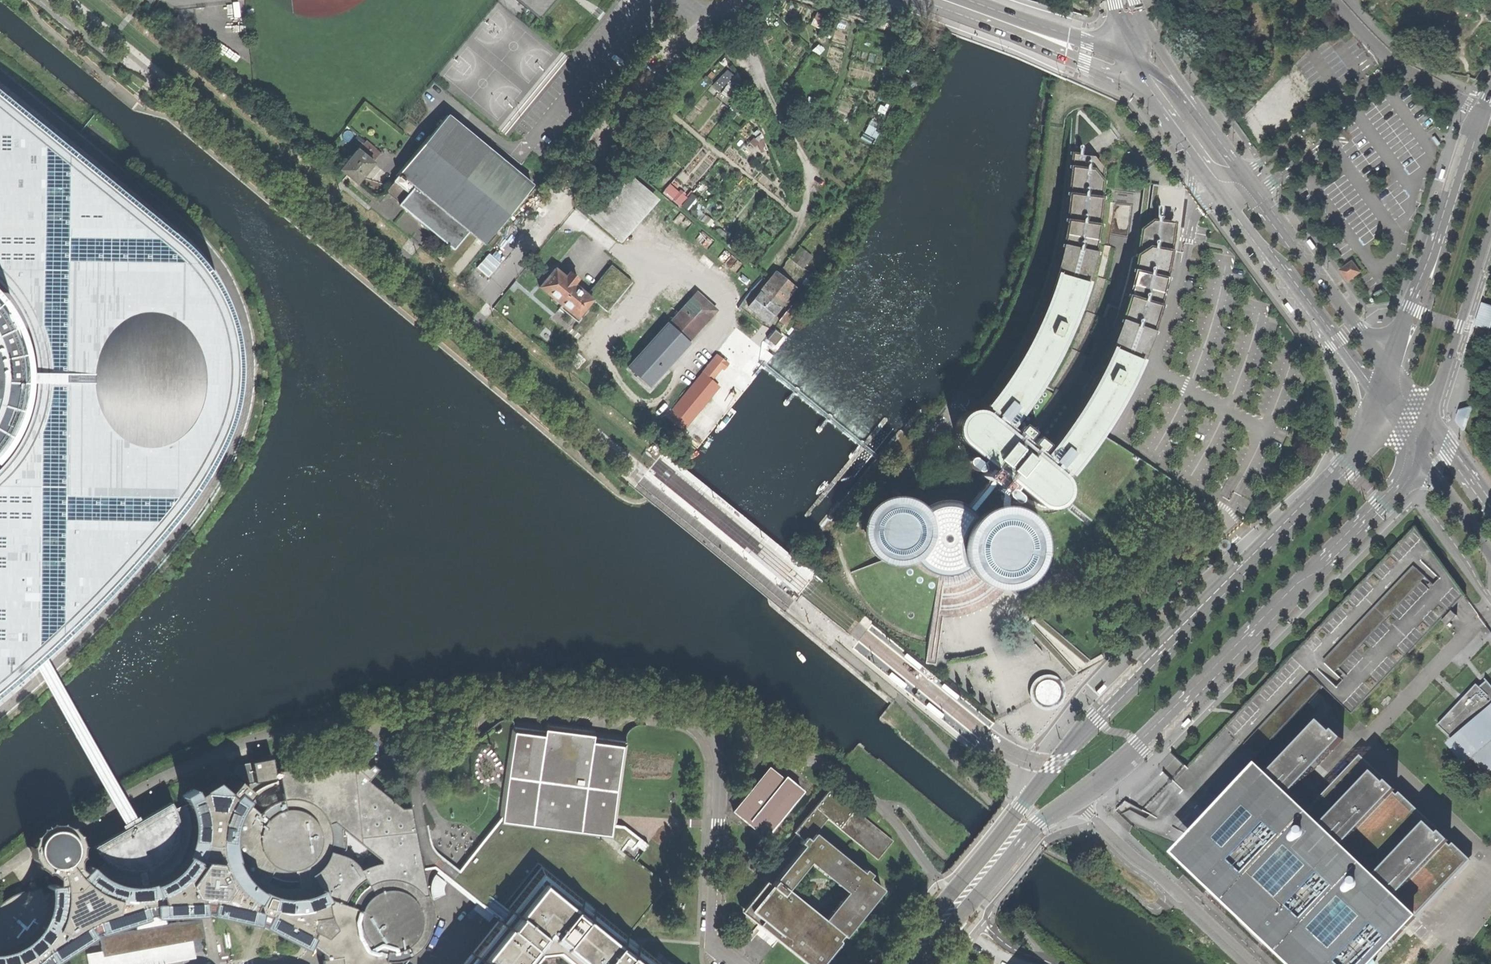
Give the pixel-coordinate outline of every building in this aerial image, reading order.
[(540,19),(555,0),(518,0),(540,19)] [(158,9),(154,19),(162,22),(166,12),(158,9)] [(737,40),(731,44),(739,55),(745,51),(737,40)] [(727,98),(742,82),(729,70),(714,86),(727,98)] [(779,98),(786,108),(792,103),(785,93),(779,98)] [(36,663),(41,659),(49,654),(106,594),(169,520),(193,488),(206,469),(215,451),(222,436),(228,419),(231,406),(235,389),(235,369),(233,344),(229,318),(220,296),(208,277),(194,257),(191,253),(0,96),(0,288),(10,300),(0,307),(0,320),(16,310),(21,320),(24,329),(5,335),(2,328),(0,324),(0,457),(1,456),(8,447),(14,436),(20,425),(24,412),(9,407),(11,396),(12,386),(13,372),(12,359),(9,346),(28,340),(30,350),(33,363),(33,380),(32,397),(28,413),(23,426),(16,441),(8,453),(0,464),(0,693),(36,663)] [(485,244),(533,185),(522,175),(447,116),(399,174),(468,230),(485,244)] [(933,615),(939,574),(945,575),(952,574),(957,573),(962,571),(965,570),(967,568),(971,574),(976,579),(982,583),(991,587),(1000,589),(1007,589),(1019,586),(1028,581),(1035,575),(1040,568),(1043,559),(1045,549),(1045,542),(1042,534),(1039,527),(1033,519),(1027,513),(1019,509),(1012,507),(1005,506),(997,507),(989,508),(982,511),(976,515),(972,510),(994,483),(995,484),(1001,489),(1006,482),(1015,488),(1017,485),(1038,502),(1042,504),(1043,505),(1049,506),(1055,505),(1060,503),(1065,498),(1068,492),(1068,487),(1067,482),(1065,478),(1061,473),(1064,470),(1071,475),(1080,464),(1087,455),(1096,442),(1106,426),(1118,407),(1128,389),(1135,374),(1141,359),(1148,343),(1151,336),(1153,330),(1162,302),(1169,277),(1174,250),(1172,250),(1176,220),(1153,217),(1139,227),(1135,254),(1132,256),(1131,268),(1124,292),(1115,317),(1113,325),(1103,321),(1105,318),(1097,315),(1089,336),(1089,340),(1083,353),(1087,355),(1080,372),(1066,395),(1065,394),(1038,431),(1038,429),(1037,427),(1035,425),(1032,425),(1052,394),(1045,388),(1046,386),(1050,388),(1055,379),(1065,360),(1075,338),(1086,310),(1078,307),(1087,280),(1094,250),(1098,223),(1101,196),(1103,180),(1105,170),(1093,155),(1080,153),(1080,145),(1069,144),(1068,157),(1073,163),(1073,166),(1068,193),(1064,218),(1060,243),(1053,272),(1042,293),(1030,321),(1013,354),(998,378),(979,402),(982,404),(988,409),(984,413),(979,409),(974,409),(968,409),(962,412),(958,418),(956,423),(955,430),(957,435),(960,440),(982,457),(979,461),(987,467),(982,474),(988,478),(989,479),(980,490),(976,488),(968,484),(960,482),(951,481),(942,481),(933,482),(924,485),(916,489),(907,496),(897,495),(889,496),(880,499),(872,504),(867,510),(863,517),(861,526),(860,534),(863,544),(866,550),(871,556),(879,561),(873,563),(877,572),(881,579),(886,587),(893,594),(899,600),(907,605),(915,609),(923,612),(933,615)] [(348,175),(357,183),(374,163),(358,149),(341,169),(348,175)] [(783,170),(784,176),(794,173),(793,167),(783,170)] [(827,167),(823,174),(835,182),(840,176),(827,167)] [(621,241),(660,198),(628,170),(590,214),(621,241)] [(454,249),(468,230),(399,174),(385,192),(399,204),(399,205),(454,249)] [(821,176),(817,182),(830,192),(835,185),(821,176)] [(785,181),(787,187),(798,184),(797,178),(785,181)] [(680,204),(687,198),(672,184),(666,190),(680,204)] [(789,189),(793,202),(800,200),(797,187),(789,189)] [(820,199),(817,204),(826,211),(829,207),(820,199)] [(810,218),(815,222),(824,213),(818,208),(810,218)] [(798,262),(804,267),(816,253),(805,244),(793,258),(798,262)] [(1341,270),(1348,280),(1359,272),(1352,262),(1341,270)] [(612,265),(587,295),(593,301),(608,312),(633,281),(612,265)] [(540,287),(578,319),(593,301),(587,295),(555,269),(548,277),(540,287)] [(750,306),(766,320),(794,286),(777,273),(750,306)] [(697,292),(669,324),(668,323),(629,368),(650,386),(689,342),(717,311),(697,292)] [(1490,330),(1490,326),(1490,307),(1482,304),(1476,326),(1490,330)] [(781,321),(785,324),(792,315),(787,312),(781,321)] [(718,354),(658,429),(672,440),(702,403),(705,406),(719,389),(711,382),(722,368),(724,369),(729,363),(718,354)] [(1458,423),(1468,435),(1475,408),(1465,409),(1460,413),(1458,423)] [(1417,528),(1226,725),(1248,745),(1261,757),(1325,688),(1354,715),(1467,595),(1442,563),(1417,528)] [(904,654),(902,656),(918,669),(921,665),(907,655),(905,653),(904,654)] [(904,685),(906,683),(890,671),(888,674),(901,685),(903,686),(904,685)] [(1060,694),(1060,690),(1059,685),(1056,682),(1052,679),(1048,678),(1043,678),(1039,680),(1035,683),(1033,687),(1032,692),(1033,697),(1035,701),(1039,704),(1043,706),(1048,706),(1053,705),(1056,702),(1059,698),(1060,694)] [(1484,768),(1490,761),(1490,686),(1484,678),(1483,679),(1486,681),(1479,687),(1476,683),(1437,724),(1449,737),(1451,735),(1454,739),(1450,742),(1466,760),(1472,755),(1484,768)] [(941,684),(939,686),(955,698),(957,695),(944,684),(942,682),(941,684)] [(942,714),(943,712),(927,700),(925,703),(938,714),(940,716),(942,714)] [(1269,772),(1261,764),(1176,853),(1265,937),(1294,963),(1375,963),(1421,915),(1474,860),(1362,755),(1310,810),(1291,793),(1342,739),(1333,730),(1331,732),(1318,720),(1269,772)] [(625,935),(665,885),(634,861),(647,845),(624,828),(616,825),(626,746),(624,746),(625,735),(593,731),(594,729),(545,722),(545,725),(514,721),(512,731),(510,731),(505,770),(498,817),(456,869),(445,860),(438,869),(497,917),(459,963),(533,963),(540,955),(558,953),(573,963),(660,963),(625,935)] [(407,963),(412,956),(415,955),(421,950),(426,944),(429,938),(432,931),(433,925),(422,867),(433,866),(438,869),(445,860),(438,855),(436,853),(433,849),(431,847),(430,844),(429,841),(427,825),(414,827),(411,808),(401,809),(368,781),(377,769),(372,765),(366,768),(361,764),(356,768),(350,764),(278,771),(278,772),(275,773),(272,758),(251,762),(255,782),(276,778),(275,778),(279,777),(279,781),(271,784),(266,786),(261,788),(255,792),(250,796),(246,800),(245,799),(237,791),(233,796),(216,783),(197,794),(195,790),(194,789),(193,789),(183,795),(182,796),(182,797),(186,804),(174,809),(170,802),(138,821),(132,825),(126,828),(93,847),(96,852),(100,857),(105,861),(96,872),(90,866),(89,866),(83,872),(78,867),(78,860),(80,856),(81,855),(80,853),(81,850),(81,847),(81,845),(82,844),(80,843),(80,841),(79,838),(78,836),(78,833),(76,833),(75,831),(73,829),(71,827),(71,825),(69,826),(67,825),(64,823),(61,823),(60,821),(59,822),(56,822),(53,822),(50,822),(49,821),(48,823),(44,825),(41,826),(39,826),(39,828),(35,831),(33,834),(32,835),(32,836),(31,838),(31,841),(30,844),(28,845),(30,846),(30,848),(30,852),(31,855),(30,856),(31,857),(34,861),(36,864),(35,866),(37,866),(39,867),(41,869),(44,870),(44,872),(46,871),(50,872),(56,877),(56,884),(48,885),(47,886),(48,888),(47,888),(48,894),(43,894),(41,887),(37,888),(31,889),(25,891),(18,893),(15,894),(10,897),(5,900),(1,904),(0,904),(0,963),(44,963),(49,960),(51,962),(52,962),(53,961),(91,937),(92,936),(93,935),(91,933),(98,930),(98,932),(99,932),(100,932),(101,932),(135,921),(137,920),(138,929),(151,927),(164,924),(161,916),(162,916),(164,916),(200,914),(201,914),(202,914),(202,913),(202,911),(209,911),(208,913),(209,914),(209,915),(211,915),(255,925),(255,924),(256,925),(257,925),(257,924),(258,922),(264,924),(263,926),(263,927),(264,928),(265,928),(265,929),(307,950),(310,944),(321,949),(328,954),(327,956),(328,959),(323,960),(324,963),(407,963)] [(254,783),(250,763),(233,766),(234,772),(248,784),(254,783)] [(750,834),(765,846),(771,838),(768,835),(802,792),(787,779),(784,781),(770,769),(734,813),(754,829),(750,834)] [(232,788),(237,791),(245,799),(251,792),(237,780),(231,788),(232,788)] [(805,839),(802,843),(805,846),(752,911),(817,963),(824,963),(842,942),(840,941),(844,936),(846,938),(884,890),(870,878),(873,875),(867,870),(864,873),(816,833),(829,818),(879,859),(895,841),(831,789),(796,832),(805,839)]
